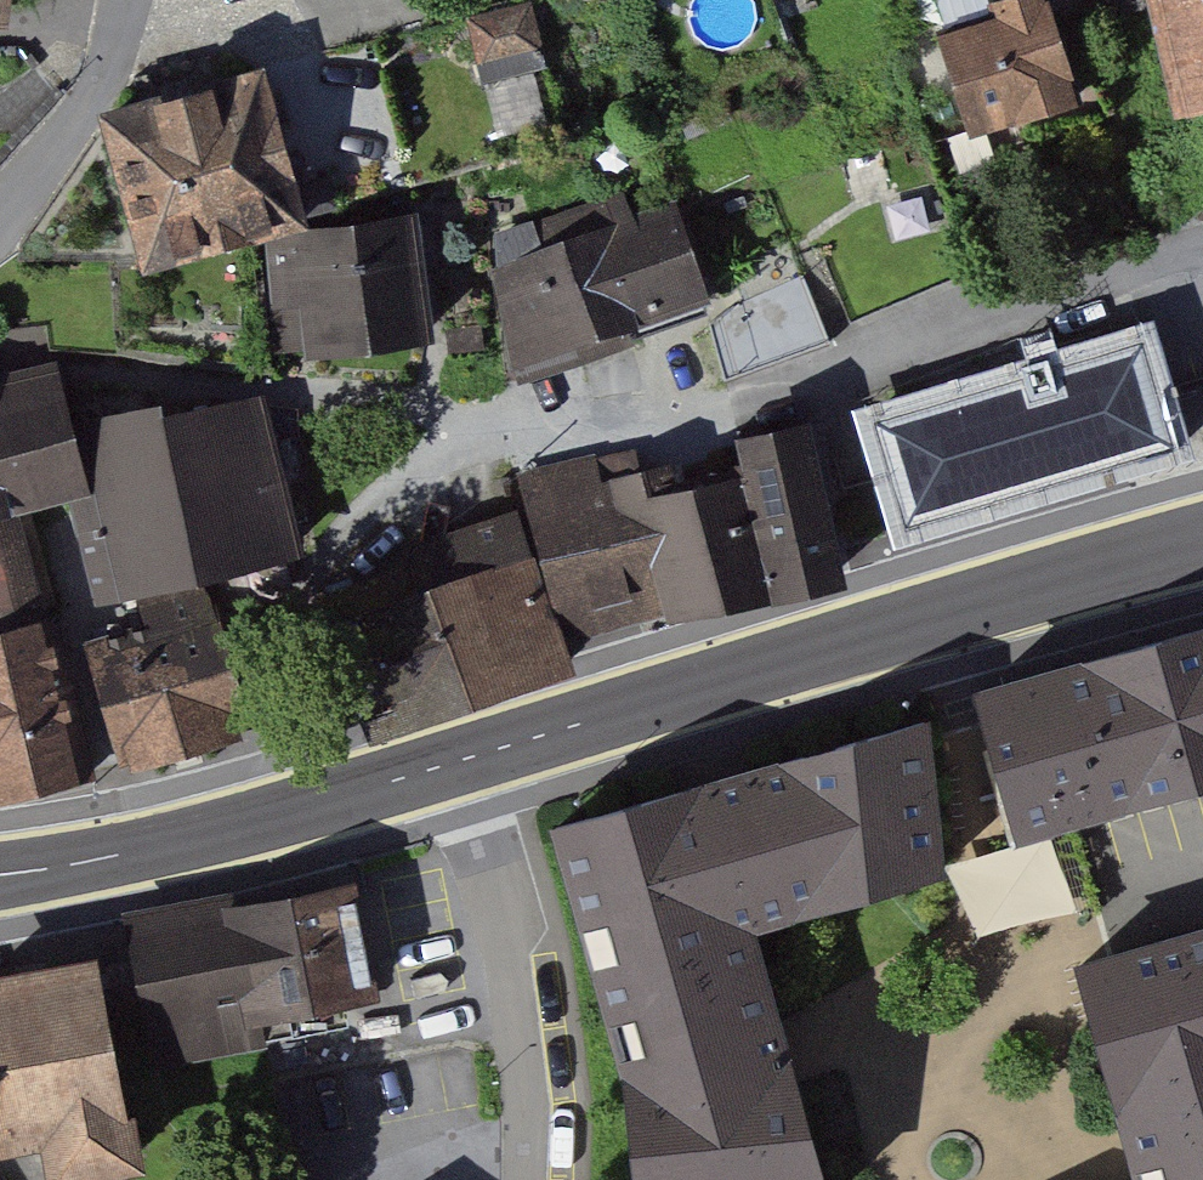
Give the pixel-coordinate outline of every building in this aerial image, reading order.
[(24,28),(27,0),(0,0),(0,26),(24,28)] [(954,34),(992,136),(1112,92),(1079,0),(1047,0),(954,34)] [(1193,117),(1202,115),(1202,0),(1165,0),(1193,117)] [(506,119),(557,104),(531,17),(481,31),(506,119)] [(310,236),(264,88),(100,139),(147,288),(310,236)] [(503,246),(543,369),(717,312),(685,215),(646,228),(637,201),(503,246)] [(414,238),(288,254),(304,380),(430,364),(414,238)] [(1150,327),(859,415),(900,551),(1191,464),(1150,327)] [(0,395),(0,623),(41,611),(13,522),(76,503),(106,494),(88,435),(69,373),(0,395)] [(106,494),(76,503),(103,612),(297,564),(255,395),(88,435),(106,494)] [(598,481),(641,622),(839,576),(805,433),(598,481)] [(496,569),(523,658),(641,622),(598,481),(589,451),(471,487),(496,569)] [(318,623),(355,743),(533,689),(523,658),(496,569),(318,623)] [(234,612),(100,652),(136,774),(270,735),(234,612)] [(0,638),(0,807),(106,782),(67,622),(0,638)] [(975,718),(1017,868),(1202,815),(1202,654),(975,718)] [(935,726),(548,834),(594,1008),(759,960),(761,960),(952,904),(935,726)] [(362,901),(135,942),(158,1069),(273,1049),(268,1023),(381,1002),(362,901)] [(1059,963),(1121,1179),(1193,1179),(1202,1177),(1202,922),(1059,963)] [(759,960),(594,1008),(626,1143),(630,1179),(818,1179),(759,960)] [(0,991),(0,1137),(1,1144),(54,1135),(62,1179),(139,1165),(104,972),(0,991)]
